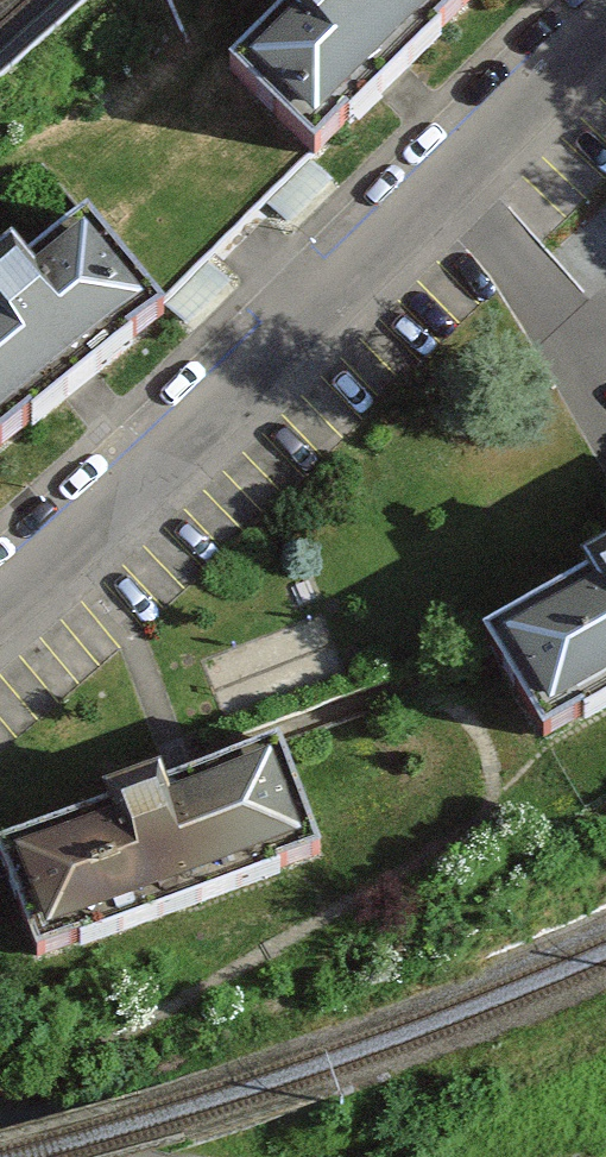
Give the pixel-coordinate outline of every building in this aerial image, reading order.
[(312,156),(473,0),(309,0),(232,74),(312,156)] [(164,317),(76,215),(0,280),(0,458),(164,317)] [(486,635),(552,746),(605,714),(605,528),(572,548),(588,575),(486,635)] [(0,850),(0,853),(40,962),(327,858),(286,746),(169,788),(161,766),(100,788),(109,811),(0,850)]
